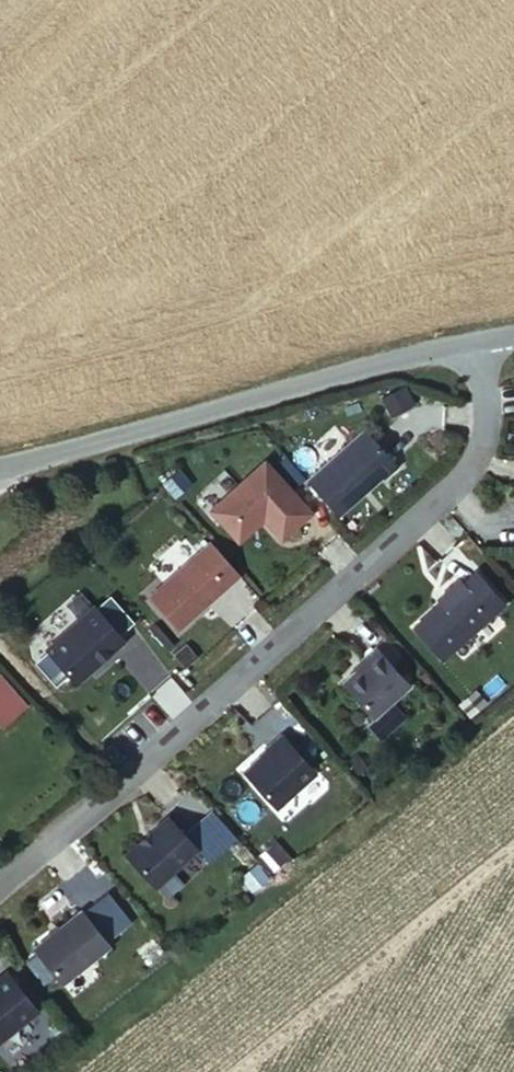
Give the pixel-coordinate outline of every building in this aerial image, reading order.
[(387,470),(354,433),(302,479),(334,514),(373,478),(376,481),(387,470)] [(247,521),(252,517),(254,520),(273,541),(303,514),(257,463),(201,513),(228,544),(250,524),(247,521)] [(227,576),(200,546),(141,599),(170,632),(218,589),(215,586),(227,576)] [(434,597),(436,601),(403,630),(432,662),(494,607),(466,575),(453,587),(449,583),(434,597)] [(227,576),(215,586),(218,589),(229,579),(227,576)] [(119,636),(133,624),(108,596),(95,608),(119,636)] [(434,597),(428,603),(431,606),(436,601),(434,597)] [(103,633),(57,675),(83,704),(129,663),(103,633)] [(365,651),(351,664),(357,671),(350,677),(336,690),(364,721),(399,690),(365,651)] [(351,664),(345,670),(350,677),(357,671),(351,664)] [(0,704),(0,731),(21,714),(7,699),(0,704)] [(272,739),(258,751),(260,754),(252,761),(235,776),(268,812),(307,778),(272,739)] [(260,754),(258,751),(250,759),(252,761),(260,754)] [(157,820),(114,855),(140,888),(184,854),(157,820)] [(72,914),(26,951),(55,986),(101,950),(72,914)] [(30,1015),(0,977),(0,1038),(30,1015)]
